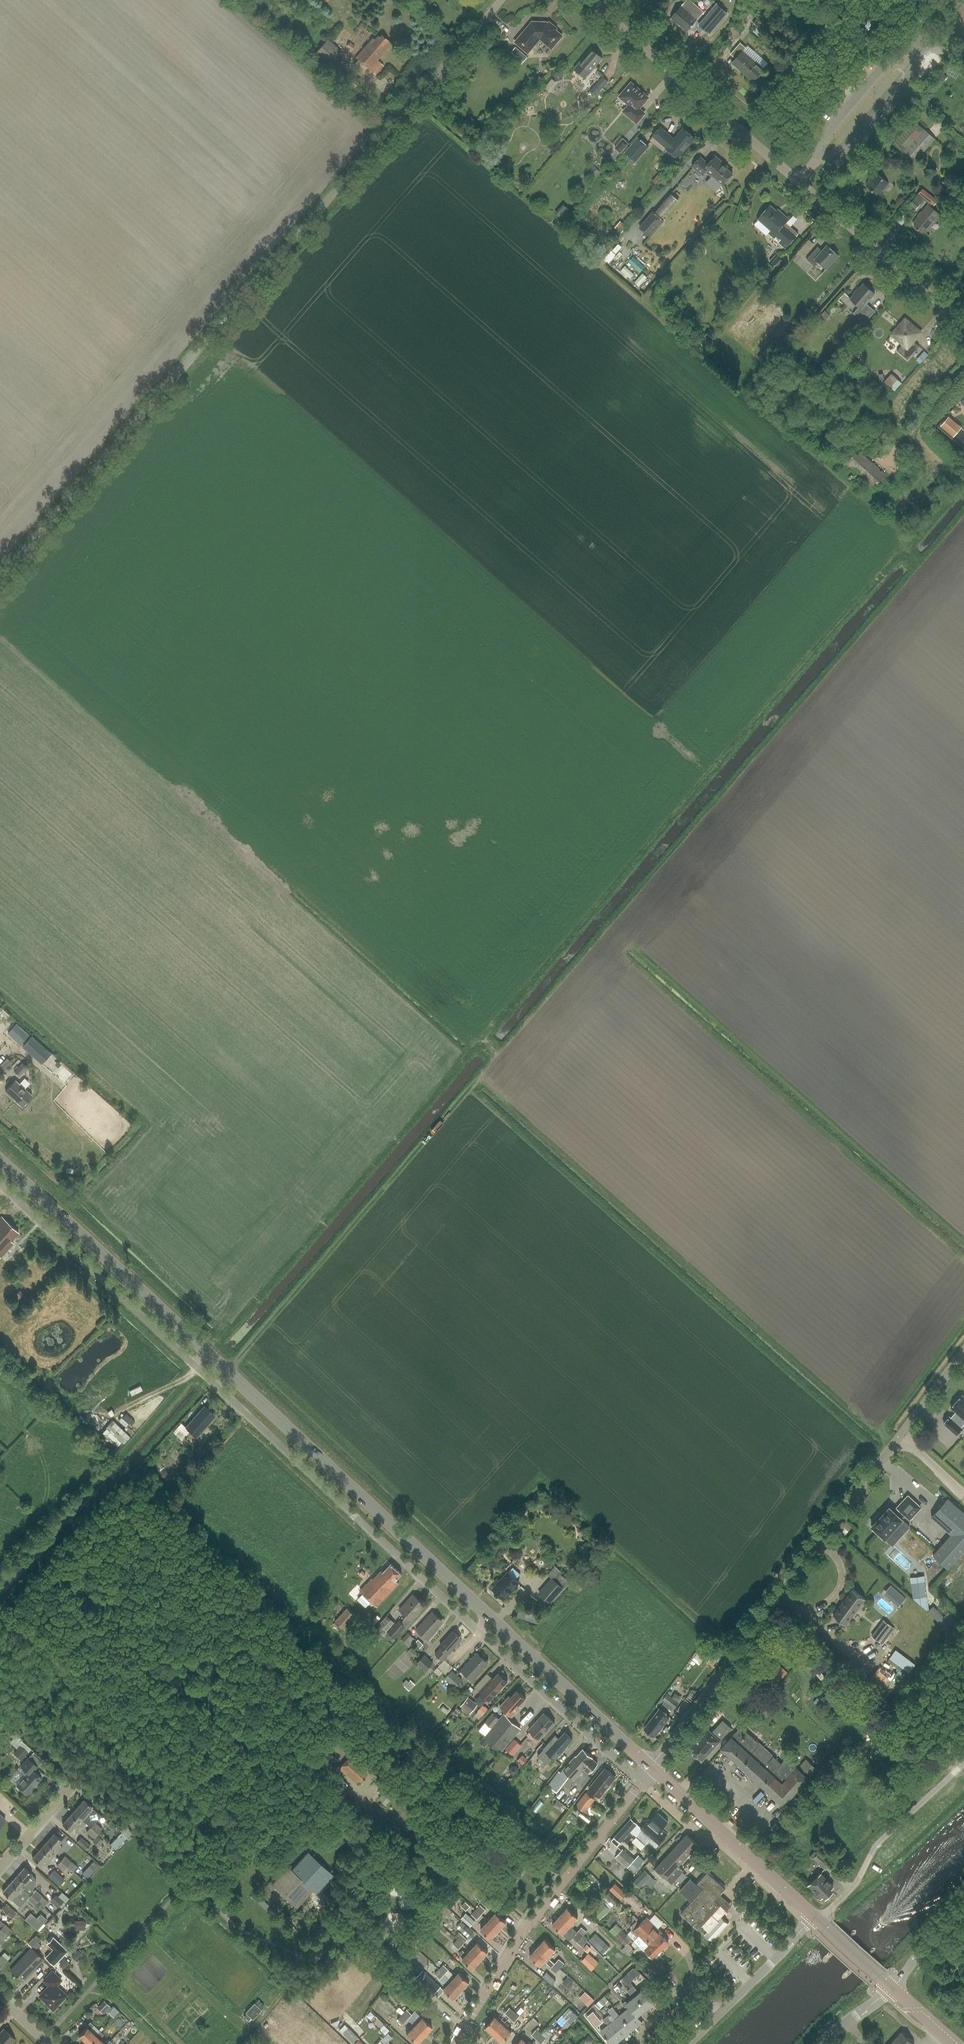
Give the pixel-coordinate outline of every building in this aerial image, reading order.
[(687,30),(697,18),(689,10),(689,9),(684,4),(672,17),(687,30)] [(728,13),(717,4),(699,25),(710,34),(728,13)] [(533,21),(515,42),(528,53),(540,39),(552,49),(563,36),(556,30),(557,28),(550,22),(548,23),(547,22),(544,25),(543,24),(538,24),(537,25),(533,21)] [(367,45),(356,58),(377,76),(385,67),(378,61),(385,53),(384,52),(391,44),(382,36),(381,38),(379,37),(374,42),(373,41),(368,46),(367,45)] [(341,51),(328,39),(313,55),(327,67),(341,51)] [(754,79),(764,67),(744,50),(747,46),(741,41),(731,53),(736,57),(733,62),(754,79)] [(522,63),(528,57),(516,47),(511,54),(522,63)] [(592,49),(575,69),(586,78),(603,58),(592,49)] [(555,81),(563,79),(562,73),(554,75),(555,81)] [(364,82),(354,74),(346,84),(355,91),(364,82)] [(604,75),(591,90),(597,95),(610,80),(604,75)] [(637,122),(644,114),(638,109),(647,98),(632,85),(621,97),(631,105),(625,112),(637,122)] [(935,139),(913,120),(894,143),(916,162),(935,139)] [(661,127),(653,136),(666,148),(678,159),(696,138),(683,128),(674,139),(661,127)] [(621,153),(629,144),(620,135),(612,143),(616,146),(615,148),(621,153)] [(638,136),(625,151),(637,161),(650,146),(638,136)] [(709,164),(701,157),(692,166),(703,175),(706,171),(722,185),(733,173),(721,163),(723,162),(716,156),(709,164)] [(888,183),(877,173),(867,185),(878,195),(888,183)] [(658,185),(663,179),(658,174),(653,181),(658,185)] [(939,201),(923,188),(910,204),(917,209),(924,199),(933,207),(939,201)] [(672,193),(657,211),(664,217),(679,200),(672,193)] [(916,223),(914,226),(921,232),(923,230),(926,232),(941,214),(929,204),(922,212),(921,211),(918,215),(919,216),(914,222),(916,223)] [(770,205),(758,219),(771,231),(769,233),(786,248),(798,233),(786,222),(789,219),(782,213),(780,214),(770,205)] [(654,211),(640,228),(651,238),(665,221),(654,211)] [(622,233),(627,226),(621,221),(615,227),(622,233)] [(825,269),(837,255),(826,246),(818,255),(814,251),(807,259),(815,266),(818,263),(825,269)] [(775,266),(781,260),(776,255),(770,261),(775,266)] [(630,279),(634,274),(625,266),(621,271),(630,279)] [(639,286),(647,278),(643,274),(635,282),(639,286)] [(875,311),(866,303),(875,293),(864,283),(851,299),(860,306),(854,313),(865,323),(875,311)] [(920,332),(905,319),(892,334),(903,344),(897,351),(907,359),(919,346),(913,341),(920,332)] [(708,333),(707,334),(700,342),(706,348),(714,340),(714,339),(715,340),(719,336),(710,329),(707,333),(708,333)] [(758,359),(764,365),(781,345),(774,340),(758,359)] [(895,391),(902,383),(891,374),(885,381),(895,391)] [(963,428),(950,417),(942,427),(954,437),(963,428)] [(874,489),(885,476),(860,454),(858,456),(856,454),(846,465),(874,489)] [(29,1034),(17,1023),(12,1027),(15,1030),(10,1035),(20,1044),(29,1034)] [(51,1053),(32,1036),(22,1046),(42,1064),(51,1053)] [(15,1072),(23,1063),(19,1059),(11,1068),(15,1072)] [(20,1077),(28,1068),(23,1063),(15,1072),(14,1072),(20,1077)] [(23,1107),(32,1096),(15,1081),(6,1092),(23,1107)] [(17,1232),(0,1217),(0,1256),(12,1243),(9,1240),(17,1232)] [(943,1428),(956,1439),(962,1433),(961,1431),(963,1428),(963,1402),(961,1400),(951,1412),(957,1418),(952,1424),(949,1421),(943,1428)] [(181,1423),(173,1432),(182,1440),(190,1431),(196,1437),(209,1422),(208,1421),(212,1417),(210,1415),(212,1413),(205,1407),(199,1413),(198,1412),(185,1427),(181,1423)] [(910,1519),(921,1508),(908,1496),(897,1508),(910,1519)] [(949,1497),(932,1517),(951,1534),(933,1555),(949,1568),(963,1551),(963,1511),(949,1497)] [(902,1520),(889,1508),(871,1528),(885,1540),(902,1520)] [(396,1580),(402,1574),(391,1564),(383,1572),(381,1571),(373,1579),(372,1578),(360,1591),(377,1607),(399,1584),(396,1580)] [(505,1599),(520,1582),(509,1573),(494,1589),(505,1599)] [(944,1586),(953,1581),(949,1574),(943,1577),(944,1579),(941,1581),(944,1586)] [(553,1605),(566,1589),(553,1578),(540,1594),(553,1605)] [(912,1582),(913,1597),(927,1596),(926,1581),(912,1582)] [(850,1588),(831,1613),(843,1623),(863,1597),(850,1588)] [(399,1621),(388,1633),(395,1639),(406,1627),(407,1627),(419,1614),(418,1613),(423,1607),(421,1605),(423,1603),(413,1594),(400,1609),(407,1616),(402,1623),(399,1621)] [(521,1607),(518,1615),(535,1622),(539,1614),(521,1607)] [(347,1608),(335,1621),(344,1629),(356,1616),(347,1608)] [(432,1611),(416,1629),(428,1640),(439,1628),(438,1627),(441,1624),(440,1622),(442,1620),(432,1611)] [(395,1623),(387,1616),(375,1629),(376,1630),(370,1637),(375,1642),(386,1630),(387,1632),(395,1623)] [(883,1620),(871,1636),(883,1644),(895,1628),(883,1620)] [(456,1644),(461,1638),(453,1631),(440,1645),(442,1647),(435,1654),(443,1661),(449,1653),(457,1645),(456,1644)] [(403,1640),(411,1646),(416,1638),(409,1633),(403,1640)] [(477,1653),(461,1670),(469,1678),(473,1681),(484,1669),(483,1668),(488,1663),(486,1661),(480,1655),(477,1653)] [(433,1663),(424,1655),(417,1663),(426,1671),(433,1663)] [(445,1676),(455,1686),(463,1679),(453,1669),(445,1676)] [(492,1678),(480,1691),(490,1700),(507,1681),(499,1673),(494,1679),(492,1678)] [(526,1698),(517,1690),(510,1698),(509,1697),(500,1706),(512,1716),(520,1707),(519,1706),(526,1698)] [(679,1703),(667,1695),(663,1700),(665,1702),(663,1705),(671,1711),(673,1708),(675,1709),(679,1703)] [(470,1714),(477,1705),(469,1697),(461,1706),(470,1714)] [(482,1715),(489,1709),(485,1704),(478,1711),(482,1715)] [(530,1710),(521,1721),(525,1725),(535,1713),(530,1710)] [(655,1737),(670,1718),(661,1710),(645,1729),(655,1737)] [(744,1724),(751,1717),(747,1712),(740,1720),(744,1724)] [(544,1713),(529,1729),(530,1731),(527,1735),(534,1741),(538,1737),(540,1739),(555,1723),(544,1713)] [(492,1728),(500,1720),(493,1714),(485,1723),(492,1728)] [(502,1753),(521,1730),(504,1715),(500,1720),(492,1728),(484,1737),(502,1753)] [(702,1761),(731,1729),(726,1725),(716,1736),(707,1728),(688,1749),(702,1761)] [(787,1758),(782,1764),(741,1728),(721,1750),(785,1807),(810,1779),(787,1758)] [(567,1745),(573,1739),(565,1732),(559,1738),(556,1735),(543,1749),(543,1750),(538,1756),(547,1764),(553,1758),(555,1760),(568,1746),(567,1745)] [(521,1745),(514,1738),(506,1748),(513,1754),(521,1745)] [(20,1746),(14,1753),(22,1760),(28,1753),(20,1746)] [(593,1757),(583,1748),(576,1756),(563,1769),(561,1772),(559,1770),(548,1785),(557,1792),(570,1775),(572,1777),(574,1779),(583,1770),(587,1774),(598,1763),(592,1758),(593,1757)] [(336,1759),(327,1751),(325,1752),(323,1750),(315,1758),(326,1768),(330,1764),(331,1765),(336,1759)] [(519,1760),(524,1763),(528,1758),(522,1754),(519,1760)] [(361,1782),(368,1775),(365,1773),(368,1771),(351,1756),(340,1769),(356,1784),(359,1781),(361,1782)] [(27,1794),(41,1778),(33,1771),(37,1766),(28,1758),(21,1766),(28,1772),(16,1785),(27,1794)] [(588,1789),(599,1797),(616,1777),(605,1768),(588,1789)] [(587,1793),(576,1805),(586,1812),(596,1800),(587,1793)] [(84,1799),(73,1812),(84,1821),(90,1826),(94,1822),(95,1822),(101,1815),(91,1807),(92,1806),(84,1799)] [(73,1812),(62,1824),(70,1831),(73,1827),(76,1830),(84,1821),(73,1812)] [(646,1845),(649,1841),(656,1847),(667,1835),(661,1829),(668,1821),(658,1813),(648,1824),(647,1822),(641,1828),(642,1830),(636,1836),(646,1845)] [(90,1826),(90,1827),(97,1833),(102,1828),(95,1822),(94,1822),(90,1826)] [(775,1832),(780,1827),(776,1823),(771,1828),(775,1832)] [(90,1827),(86,1831),(93,1838),(97,1833),(90,1827)] [(43,1845),(54,1855),(62,1846),(59,1844),(62,1840),(54,1833),(43,1845)] [(666,1856),(655,1868),(667,1879),(672,1884),(684,1872),(678,1867),(698,1845),(687,1835),(666,1856)] [(47,1864),(54,1855),(43,1845),(32,1858),(40,1865),(43,1861),(47,1864)] [(635,1859),(623,1849),(616,1857),(628,1867),(629,1865),(635,1871),(645,1860),(639,1855),(635,1859)] [(811,1856),(825,1870),(831,1864),(817,1850),(811,1856)] [(271,1884),(297,1908),(313,1890),(316,1893),(333,1875),(308,1851),(291,1869),(288,1866),(271,1884)] [(60,1860),(68,1867),(72,1862),(64,1856),(60,1860)] [(60,1860),(56,1865),(63,1871),(68,1867),(60,1860)] [(34,1891),(32,1890),(36,1886),(36,1879),(31,1875),(32,1874),(24,1867),(13,1879),(24,1889),(38,1902),(43,1896),(35,1890),(34,1891)] [(66,1879),(55,1870),(49,1877),(59,1886),(66,1879)] [(729,1923),(722,1917),(732,1905),(721,1894),(726,1888),(708,1872),(697,1884),(691,1878),(680,1891),(692,1901),(681,1913),(699,1930),(702,1926),(708,1931),(705,1935),(712,1941),(729,1923)] [(832,1889),(835,1886),(822,1873),(809,1886),(822,1898),(825,1895),(828,1898),(834,1891),(832,1889)] [(38,1902),(24,1889),(13,1879),(2,1892),(10,1899),(13,1895),(23,1903),(26,1900),(34,1906),(38,1902)] [(621,1900),(627,1894),(616,1883),(610,1889),(621,1900)] [(454,1901),(457,1896),(448,1889),(442,1899),(441,1900),(445,1902),(448,1897),(454,1901)] [(251,1896),(269,1913),(273,1909),(259,1896),(260,1895),(255,1891),(251,1896)] [(611,1915),(608,1912),(610,1909),(609,1908),(616,1902),(605,1891),(598,1897),(600,1899),(590,1909),(600,1919),(601,1918),(604,1921),(611,1915)] [(50,1901),(58,1908),(64,1901),(56,1894),(50,1901)] [(480,1901),(488,1908),(493,1902),(485,1895),(480,1901)] [(470,1906),(465,1901),(461,1906),(467,1910),(470,1906)] [(480,1905),(476,1909),(482,1914),(486,1910),(480,1905)] [(568,1907),(560,1916),(572,1927),(575,1924),(573,1922),(578,1917),(568,1907)] [(476,1909),(472,1914),(477,1919),(482,1914),(476,1909)] [(490,1916),(487,1919),(499,1930),(506,1922),(496,1912),(492,1917),(490,1916)] [(475,1921),(466,1913),(461,1919),(470,1927),(475,1921)] [(37,1928),(41,1923),(32,1914),(27,1919),(37,1928)] [(563,1934),(563,1933),(570,1940),(573,1937),(577,1932),(572,1927),(560,1916),(552,1924),(563,1934)] [(653,1943),(661,1951),(669,1943),(661,1935),(663,1933),(647,1917),(640,1924),(656,1940),(653,1943)] [(485,1924),(481,1929),(491,1939),(499,1930),(487,1919),(483,1922),(485,1924)] [(620,1929),(618,1928),(614,1923),(615,1922),(612,1919),(609,1922),(611,1924),(608,1928),(625,1945),(633,1936),(630,1933),(628,1935),(625,1933),(625,1932),(621,1928),(620,1929)] [(11,1930),(0,1920),(0,1928),(7,1934),(11,1930)] [(75,1921),(75,1930),(86,1930),(85,1921),(75,1921)] [(475,1934),(461,1921),(456,1926),(470,1939),(475,1934)] [(653,1958),(661,1951),(653,1943),(656,1940),(640,1924),(634,1931),(641,1938),(644,1941),(641,1945),(653,1958)] [(577,1932),(583,1937),(587,1932),(582,1927),(577,1932)] [(455,1937),(457,1939),(463,1944),(468,1940),(459,1932),(455,1937)] [(588,1942),(583,1937),(577,1932),(573,1937),(578,1941),(577,1942),(581,1946),(582,1946),(583,1947),(588,1942)] [(592,1942),(605,1953),(611,1946),(599,1935),(592,1942)] [(459,1949),(463,1944),(457,1939),(453,1944),(459,1949)] [(537,1948),(550,1959),(553,1955),(551,1954),(555,1949),(545,1939),(537,1948)] [(31,1948),(10,1970),(20,1979),(22,1977),(25,1979),(44,1959),(36,1952),(42,1946),(38,1942),(32,1948),(31,1948)] [(471,1945),(468,1949),(480,1960),(488,1952),(478,1942),(473,1947),(471,1945)] [(842,1976),(844,1977),(847,1977),(875,1951),(876,1947),(874,1946),(871,1947),(843,1973),(842,1976)] [(72,1955),(80,1963),(87,1956),(79,1948),(72,1955)] [(554,1963),(550,1959),(537,1948),(530,1956),(540,1965),(545,1960),(551,1966),(550,1968),(558,1976),(562,1972),(558,1969),(559,1968),(554,1963)] [(467,1954),(462,1959),(473,1968),(480,1960),(468,1949),(465,1952),(467,1954)] [(56,1950),(52,1961),(60,1963),(63,1953),(56,1950)] [(0,1970),(11,1957),(5,1952),(0,1957),(0,1970)] [(589,1952),(582,1960),(593,1970),(600,1962),(589,1952)] [(554,1963),(559,1968),(564,1963),(559,1958),(554,1963)] [(445,1963),(439,1970),(445,1975),(451,1968),(445,1963)] [(462,1990),(449,1979),(445,1975),(439,1970),(435,1974),(441,1980),(442,1978),(448,1984),(444,1989),(454,1998),(462,1990)] [(49,1986),(39,1996),(46,2003),(46,2004),(53,2010),(58,2005),(57,2005),(66,1995),(56,1985),(61,1980),(52,1971),(43,1980),(49,1986)] [(440,1987),(422,1971),(416,1978),(434,1994),(440,1987)] [(547,1971),(543,1976),(552,1984),(556,1979),(547,1971)] [(453,1975),(449,1979),(462,1990),(469,1982),(459,1972),(454,1977),(453,1975)] [(529,1977),(516,1992),(523,1998),(536,1983),(529,1977)] [(569,1989),(574,1983),(568,1977),(563,1983),(569,1989)] [(634,1986),(631,1988),(647,2008),(656,2001),(646,1988),(639,1993),(634,1986)] [(633,1998),(627,2003),(638,2016),(647,2008),(631,1988),(628,1991),(633,1998)] [(594,2000),(585,1992),(580,1998),(588,2006),(594,2000)] [(110,2005),(104,2000),(97,2007),(103,2012),(110,2005)] [(627,2010),(621,2015),(633,2030),(643,2022),(638,2016),(627,2003),(626,2001),(623,2004),(627,2010)] [(253,2019),(262,2010),(255,2003),(246,2013),(247,2013),(244,2016),(249,2021),(251,2018),(253,2019)] [(520,2016),(514,2011),(510,2007),(505,2013),(506,2014),(500,2021),(495,2017),(485,2027),(494,2035),(505,2023),(510,2018),(515,2022),(520,2016)] [(402,2014),(407,2019),(411,2015),(406,2009),(402,2014)] [(594,2011),(588,2016),(598,2027),(603,2022),(594,2011)] [(398,2019),(402,2024),(407,2019),(402,2014),(398,2019)] [(609,2015),(606,2017),(623,2038),(633,2030),(621,2015),(614,2020),(609,2015)] [(412,2024),(424,2035),(432,2027),(422,2017),(417,2022),(415,2020),(412,2024)] [(601,2031),(611,2043),(615,2043),(623,2038),(606,2017),(603,2020),(608,2025),(601,2031)] [(88,2043),(89,2043),(100,2032),(93,2025),(90,2022),(86,2026),(87,2027),(79,2035),(88,2043)] [(505,2023),(494,2035),(502,2042),(512,2032),(507,2027),(508,2026),(505,2023)] [(416,2043),(424,2035),(412,2024),(409,2027),(411,2029),(406,2034),(416,2043)] [(379,2030),(384,2035),(389,2030),(384,2025),(379,2030)] [(348,2026),(343,2032),(354,2043),(359,2037),(348,2026)] [(14,2039),(3,2028),(0,2032),(0,2043),(9,2043),(14,2039)] [(542,2043),(547,2037),(538,2028),(528,2038),(534,2043),(535,2043),(539,2040),(542,2043)] [(89,2043),(105,2043),(99,2039),(104,2034),(101,2031),(100,2032),(89,2043)] [(915,2043),(902,2032),(891,2043),(914,2043),(915,2043)]
